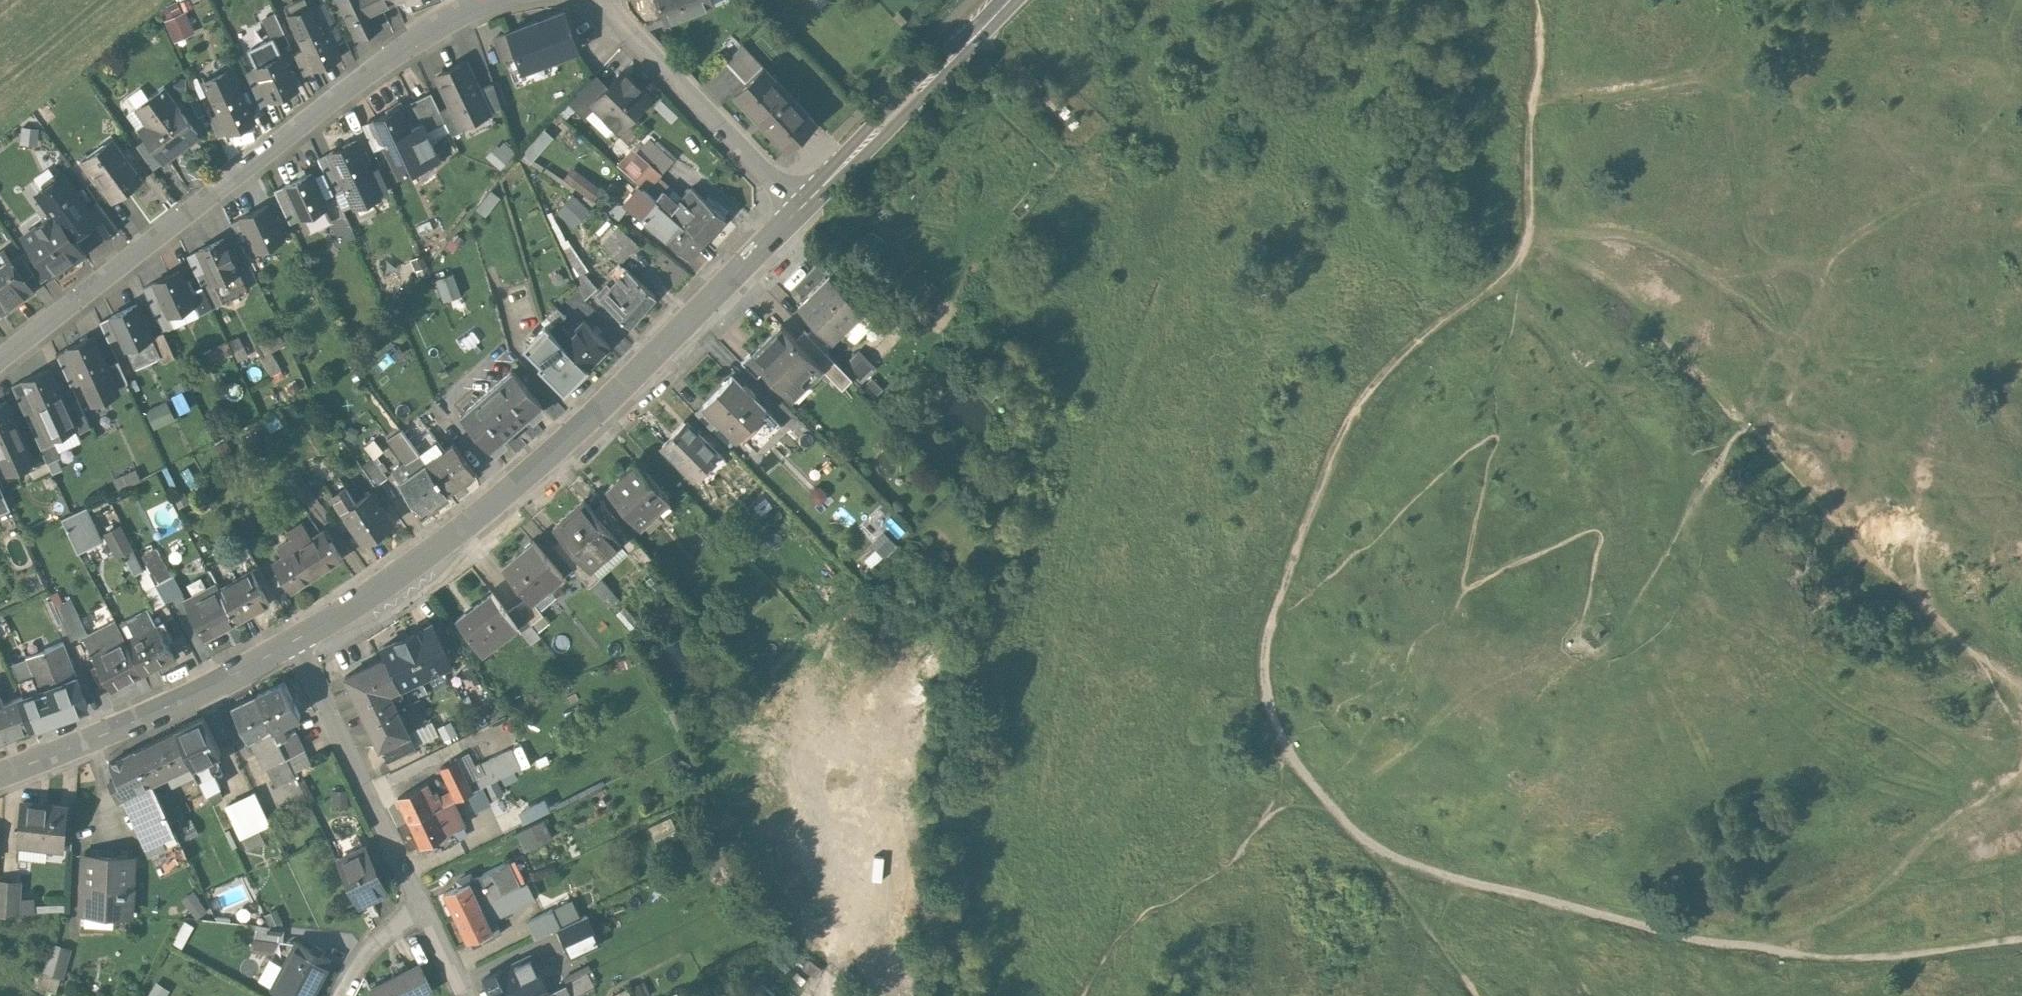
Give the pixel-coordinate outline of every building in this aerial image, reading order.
[(394,3),(393,0),(337,0),(355,38),(381,26),(374,12),(394,3)] [(413,14),(443,2),(443,0),(408,0),(413,14)] [(712,0),(657,0),(658,3),(657,4),(665,24),(714,4),(712,0)] [(340,59),(315,7),(289,20),(313,71),(340,59)] [(176,39),(199,30),(190,8),(167,17),(176,39)] [(275,36),(289,30),(280,9),(266,15),(275,36)] [(571,34),(563,15),(510,34),(523,68),(553,55),(549,46),(555,45),(553,41),(571,34)] [(297,90),(281,57),(255,69),(271,103),(297,90)] [(489,112),(466,64),(437,78),(460,126),(489,112)] [(787,93),(763,68),(734,95),(788,151),(817,124),(797,103),(802,98),(792,88),(787,93)] [(253,122),(230,70),(204,82),(227,133),(253,122)] [(650,97),(623,72),(592,105),(619,131),(650,97)] [(194,134),(160,88),(131,109),(144,125),(137,130),(161,162),(178,150),(176,148),(194,134)] [(449,131),(431,94),(411,104),(422,126),(429,141),(449,131)] [(410,131),(399,109),(373,122),(389,155),(395,152),(405,172),(437,157),(429,141),(422,126),(410,131)] [(548,127),(526,151),(535,160),(558,135),(548,127)] [(124,152),(113,138),(83,160),(96,177),(95,178),(111,199),(139,177),(121,154),(124,152)] [(490,155),(504,167),(519,151),(504,138),(490,155)] [(617,166),(643,189),(671,213),(682,200),(659,179),(674,162),(650,140),(637,155),(631,151),(617,166)] [(368,173),(354,143),(330,155),(354,207),(385,192),(375,170),(368,173)] [(576,167),(568,178),(594,198),(602,187),(576,167)] [(96,219),(63,174),(38,193),(53,214),(55,213),(73,237),(96,219)] [(326,206),(311,175),(285,187),(300,218),(326,206)] [(684,227),(671,213),(643,189),(629,207),(690,261),(705,243),(704,242),(684,227)] [(682,200),(671,213),(684,227),(704,242),(726,218),(691,189),(682,200)] [(578,226),(595,207),(577,191),(560,210),(578,226)] [(282,239),(268,207),(242,219),(257,250),(282,239)] [(73,237),(55,213),(53,214),(36,227),(41,234),(28,243),(51,275),(68,262),(66,259),(71,256),(73,258),(77,259),(84,253),(73,237)] [(624,263),(641,244),(620,225),(603,245),(624,263)] [(247,288),(224,238),(198,250),(221,300),(247,288)] [(5,251),(0,254),(0,304),(5,311),(34,289),(5,251)] [(629,328),(656,297),(624,268),(620,273),(623,276),(611,291),(607,288),(596,300),(629,328)] [(190,292),(179,270),(155,281),(170,314),(195,303),(200,314),(213,308),(203,286),(190,292)] [(459,272),(440,275),(445,299),(463,295),(459,272)] [(862,307),(829,275),(799,306),(832,338),(839,331),(853,344),(875,321),(861,308),(862,307)] [(160,355),(137,304),(112,315),(135,366),(160,355)] [(822,361),(782,322),(751,353),(791,393),(822,361)] [(562,344),(589,370),(609,348),(583,323),(562,344)] [(565,395),(589,370),(562,344),(545,328),(524,351),(542,368),(540,371),(565,395)] [(116,386),(93,335),(67,347),(90,398),(116,386)] [(77,421),(51,366),(24,378),(50,434),(77,421)] [(542,407),(511,373),(461,418),(491,452),(492,452),(495,455),(506,444),(504,441),(530,418),(533,421),(544,411),(541,408),(542,407)] [(768,406),(735,374),(706,403),(738,435),(768,406)] [(9,401),(0,405),(0,476),(27,464),(30,469),(48,461),(33,429),(24,433),(9,401)] [(155,419),(167,417),(164,403),(152,406),(155,419)] [(718,449),(688,420),(663,445),(694,474),(718,449)] [(454,445),(428,466),(449,493),(475,473),(454,445)] [(422,513),(449,493),(428,466),(419,454),(392,474),(422,513)] [(376,459),(367,465),(379,481),(388,474),(376,459)] [(671,498),(638,463),(609,490),(641,525),(671,498)] [(392,525),(371,493),(356,503),(346,488),(332,497),(363,544),(392,525)] [(584,500),(569,514),(613,563),(628,550),(617,538),(618,537),(584,500)] [(82,548),(109,537),(94,501),(66,513),(82,548)] [(600,575),(613,563),(569,514),(554,527),(587,565),(589,563),(600,575)] [(108,529),(121,553),(139,543),(126,519),(108,529)] [(288,532),(292,538),(315,576),(342,559),(331,541),(329,542),(323,533),(312,540),(301,523),(288,532)] [(877,564),(901,540),(887,527),(875,539),(879,543),(867,555),(877,564)] [(290,591),(315,576),(292,538),(278,547),(285,557),(273,564),(290,591)] [(562,574),(533,540),(502,566),(532,601),(562,574)] [(165,545),(136,556),(154,604),(182,594),(165,545)] [(253,573),(219,590),(237,623),(270,606),(253,573)] [(206,639),(237,623),(219,590),(189,606),(206,639)] [(518,626),(492,592),(457,619),(480,650),(501,634),(503,637),(518,626)] [(58,601),(75,636),(91,629),(74,594),(58,601)] [(432,622),(407,635),(426,674),(451,662),(432,622)] [(164,623),(128,642),(144,674),(175,658),(166,641),(172,638),(164,623)] [(401,686),(426,674),(407,635),(382,647),(386,655),(401,685),(401,686)] [(112,691),(144,674),(128,642),(125,636),(92,653),(98,664),(92,667),(98,678),(103,675),(112,691)] [(24,696),(20,697),(32,727),(89,705),(65,643),(28,658),(32,668),(16,675),(24,696)] [(390,690),(401,685),(386,655),(345,674),(387,761),(417,747),(390,690)] [(82,674),(90,689),(99,684),(92,670),(82,674)] [(284,681),(258,694),(274,726),(273,727),(278,736),(286,732),(282,722),(300,713),(284,681)] [(287,755),(278,736),(273,727),(274,726),(258,694),(232,707),(248,739),(250,738),(264,766),(287,755)] [(20,697),(3,704),(0,695),(0,740),(32,727),(20,697)] [(204,715),(177,729),(193,762),(194,764),(221,751),(204,715)] [(177,729),(137,747),(153,781),(193,762),(177,729)] [(466,756),(446,762),(458,799),(474,794),(478,806),(495,800),(490,784),(506,779),(507,780),(534,771),(526,744),(480,759),(483,770),(471,773),(466,756)] [(153,781),(137,747),(109,760),(161,874),(189,860),(153,781)] [(207,761),(199,763),(207,791),(229,785),(224,768),(210,772),(207,761)] [(398,799),(409,823),(435,810),(435,811),(443,807),(439,798),(435,800),(427,785),(398,799)] [(269,823),(254,791),(226,805),(241,837),(269,823)] [(347,791),(332,792),(333,809),(348,808),(347,791)] [(63,804),(25,801),(22,843),(60,846),(63,804)] [(452,803),(443,807),(435,811),(435,810),(409,823),(421,848),(464,827),(452,803)] [(549,818),(519,829),(526,849),(556,838),(549,818)] [(387,889),(366,846),(337,860),(358,903),(387,889)] [(134,858),(84,856),(82,910),(131,913),(134,858)] [(456,919),(520,887),(509,863),(473,880),(471,875),(458,881),(461,886),(444,894),(456,919)] [(25,912),(25,880),(5,880),(4,912),(25,912)] [(528,883),(520,887),(456,919),(468,943),(481,937),(484,942),(502,934),(494,918),(504,914),(505,916),(536,900),(528,883)] [(582,917),(574,899),(527,922),(536,940),(582,917)] [(277,948),(278,925),(259,925),(258,948),(277,948)] [(72,970),(73,940),(51,939),(51,969),(72,970)] [(297,942),(273,986),(293,995),(313,995),(332,961),(297,942)] [(548,992),(530,956),(484,978),(492,995),(539,995),(548,992)] [(561,987),(566,995),(571,995),(599,980),(589,962),(567,975),(570,981),(561,987)] [(419,963),(368,989),(372,995),(415,995),(431,988),(419,963)] [(64,986),(65,970),(45,970),(45,985),(64,986)] [(617,995),(635,995),(632,987),(616,992),(617,995)]
